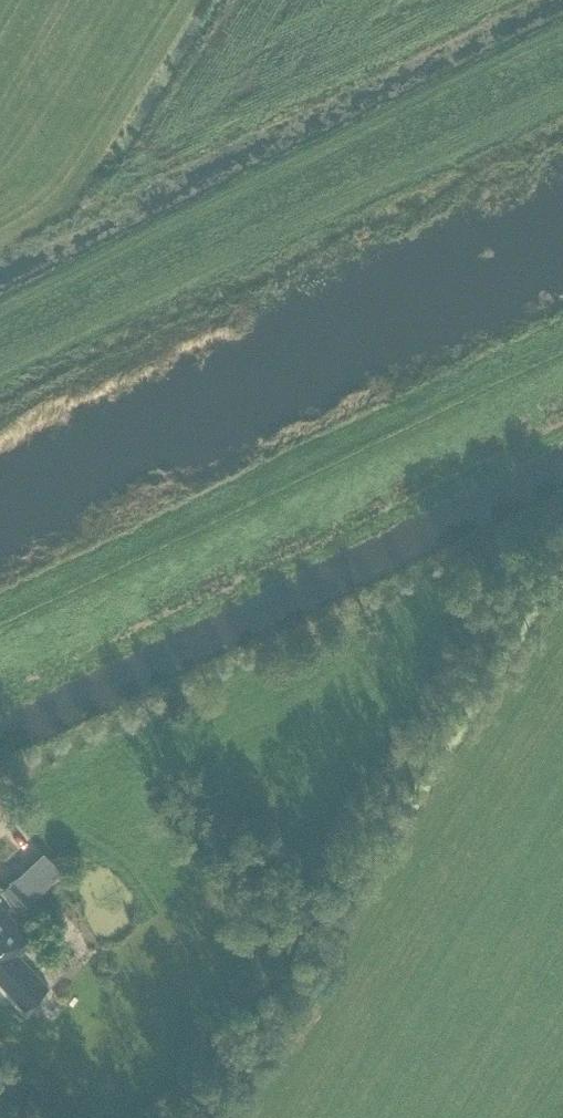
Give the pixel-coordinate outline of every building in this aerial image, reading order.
[(21,907),(33,896),(15,877),(3,888),(21,907)] [(25,1008),(49,986),(19,953),(33,940),(0,904),(0,981),(25,1008)]
